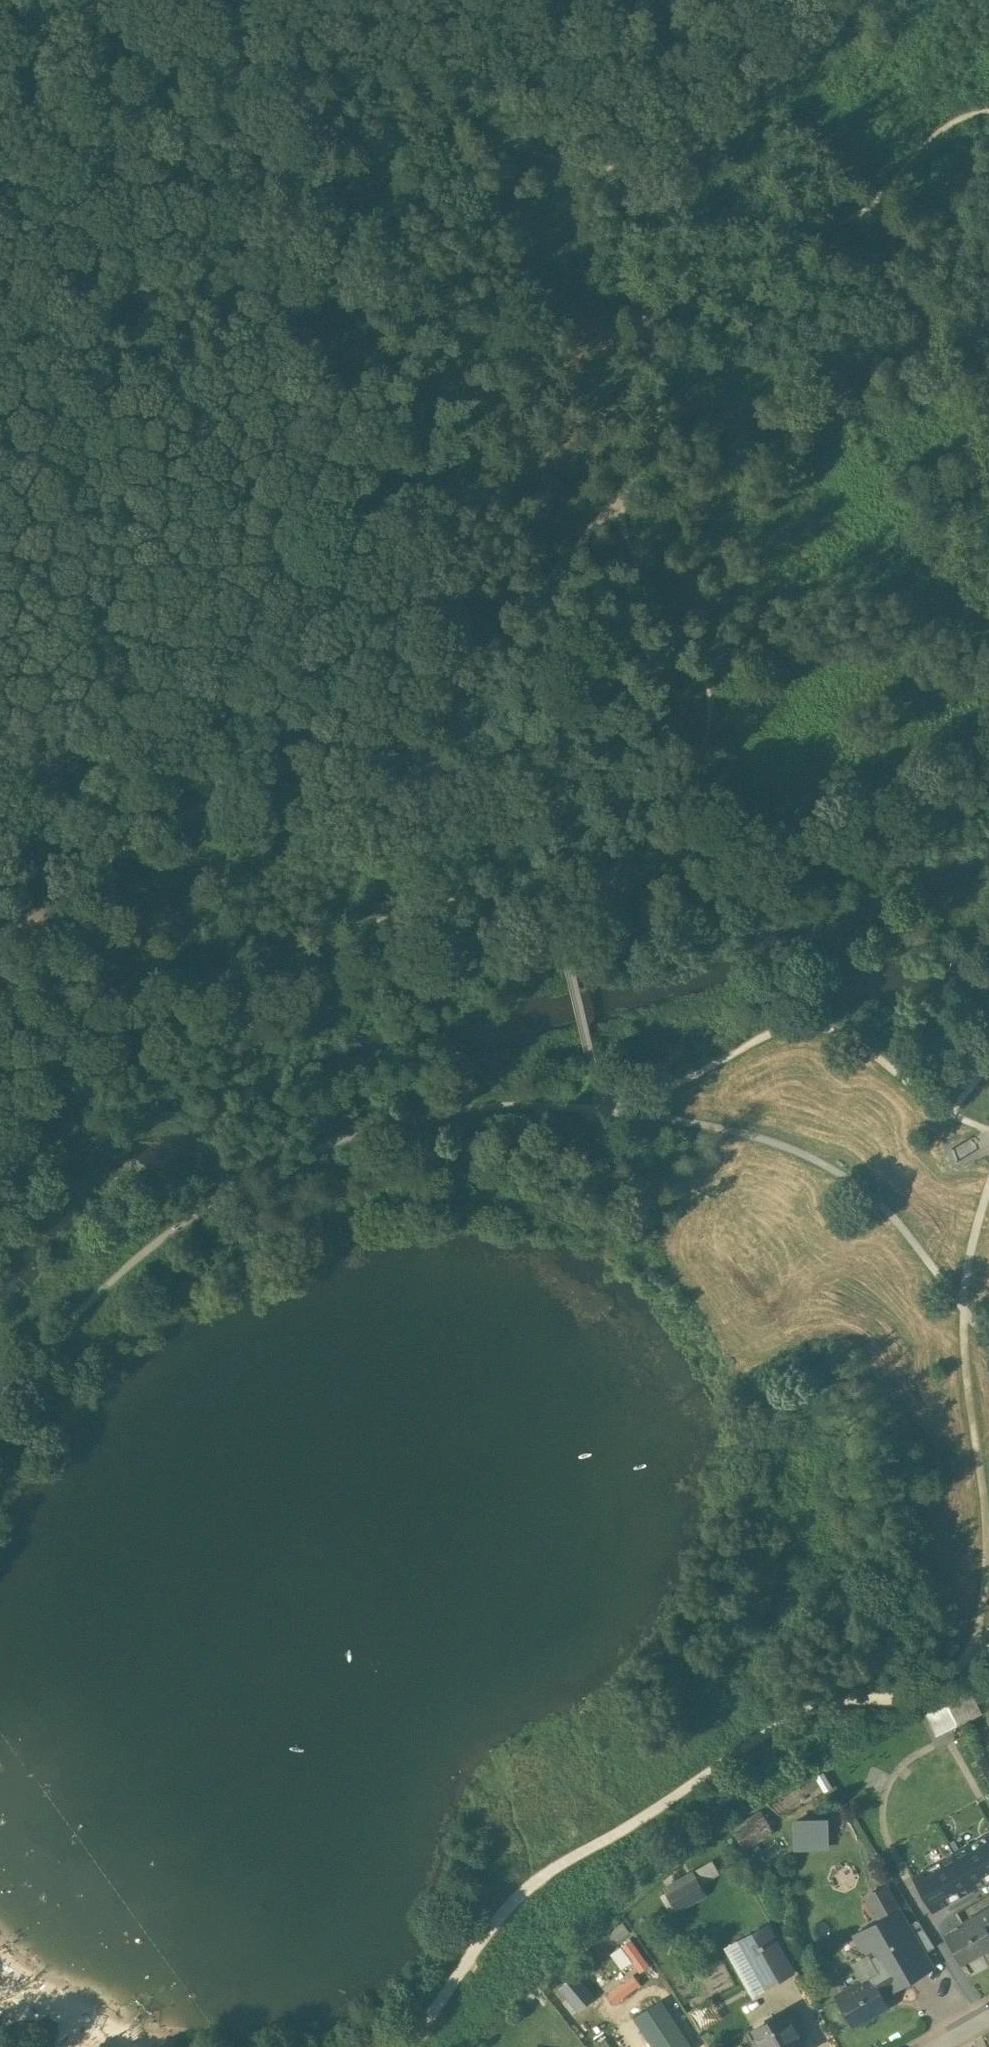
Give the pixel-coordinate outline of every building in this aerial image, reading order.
[(970,1692),(947,1703),(957,1724),(980,1712),(970,1692)] [(946,1703),(925,1713),(935,1735),(957,1724),(947,1703),(946,1703)] [(765,1808),(733,1822),(744,1846),(775,1831),(765,1808)] [(911,1876),(932,1913),(988,1880),(988,1832),(911,1876)] [(692,1876),(667,1890),(678,1907),(702,1894),(692,1876)] [(947,1935),(961,1960),(988,1945),(988,1936),(987,1933),(988,1932),(988,1907),(962,1922),(964,1925),(947,1935)] [(866,1964),(872,1974),(897,1959),(901,1966),(907,1963),(890,1936),(907,1925),(898,1910),(856,1933),(868,1955),(866,1964)] [(890,1936),(907,1963),(934,1946),(917,1919),(907,1925),(890,1936)] [(765,1925),(727,1946),(753,1993),(792,1972),(765,1925)] [(856,1987),(839,1997),(853,2022),(884,2004),(879,1995),(908,1978),(901,1966),(897,1959),(872,1974),(854,1984),(856,1987)] [(759,2039),(763,2046),(805,2046),(797,2033),(802,2030),(789,2008),(753,2029),(759,2039)]
